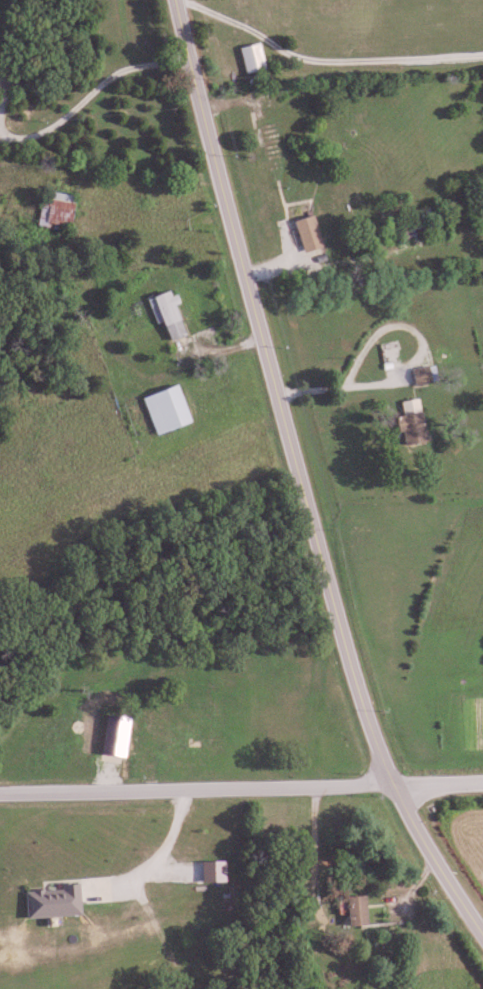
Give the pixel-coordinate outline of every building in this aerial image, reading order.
[(234,48),(240,74),(262,69),(256,43),(234,48)] [(63,232),(70,195),(39,190),(32,226),(63,232)] [(288,220),(296,253),(317,248),(309,215),(288,220)] [(168,305),(171,304),(165,289),(144,298),(164,342),(181,334),(168,305)] [(185,422),(171,384),(136,397),(150,435),(185,422)] [(397,417),(391,418),(394,444),(418,441),(414,399),(396,401),(397,417)] [(120,715),(95,715),(95,755),(120,755),(120,715)] [(361,896),(342,896),(342,926),(361,926),(361,896)]
